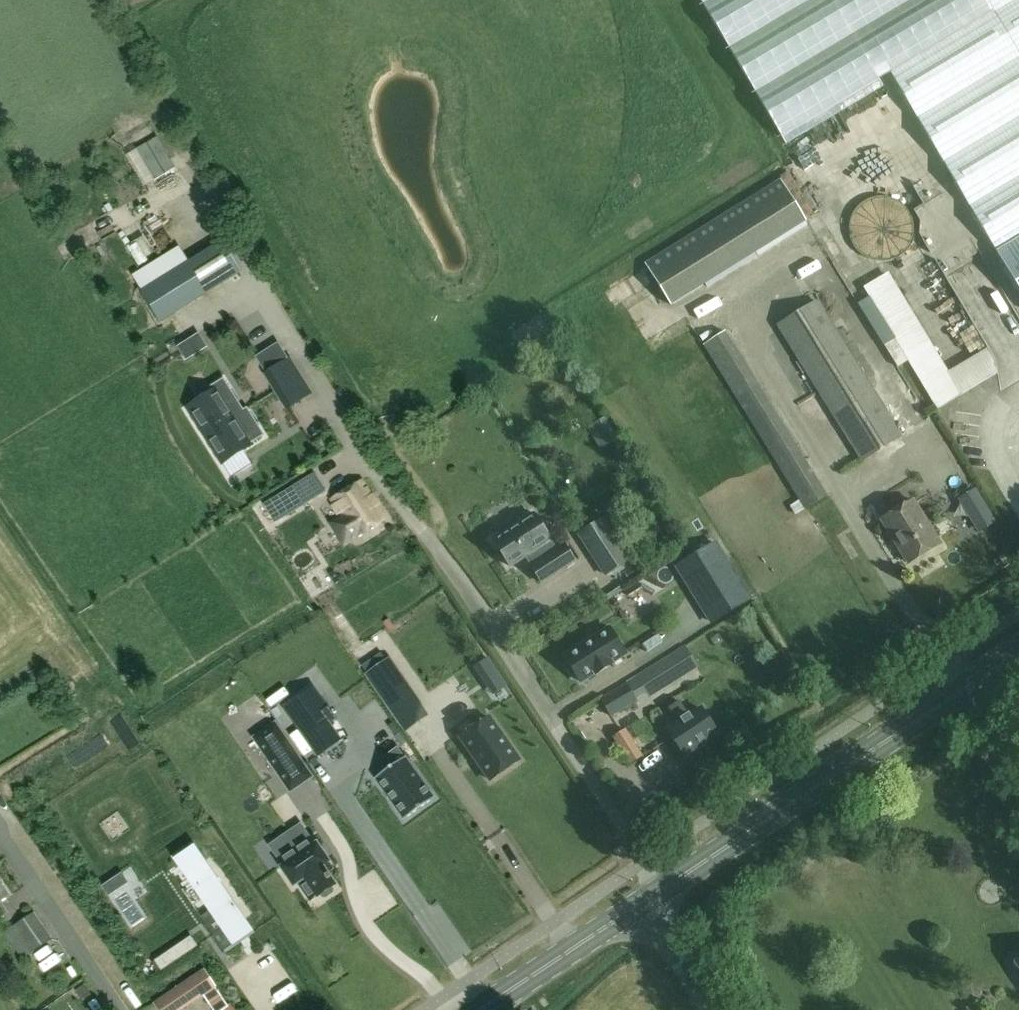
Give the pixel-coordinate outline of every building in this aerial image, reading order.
[(783,139),(891,74),(997,251),(1018,238),(1018,0),(701,0),(783,139)] [(873,134),(861,147),(873,159),(885,145),(873,134)] [(157,137),(136,149),(154,179),(175,167),(157,137)] [(672,306),(808,220),(782,179),(646,264),(672,306)] [(861,255),(871,261),(883,262),(895,260),(904,254),(911,244),(915,233),(914,222),(910,211),(902,203),(893,198),(882,196),(871,198),(861,203),(853,212),(849,223),(849,235),(853,246),(861,255)] [(997,251),(1018,289),(1018,238),(997,251)] [(221,242),(186,263),(205,294),(240,272),(221,242)] [(829,261),(821,267),(832,283),(840,277),(829,261)] [(186,263),(141,291),(160,322),(205,294),(186,263)] [(997,374),(994,361),(987,349),(949,371),(889,272),(864,287),(938,409),(997,374)] [(903,437),(818,299),(777,325),(863,462),(903,437)] [(725,330),(703,345),(806,510),(828,496),(725,330)] [(176,346),(185,359),(206,346),(197,333),(176,346)] [(255,368),(266,366),(261,344),(249,346),(255,368)] [(265,374),(275,391),(299,377),(288,360),(265,374)] [(299,377),(275,391),(286,408),(310,393),(299,377)] [(211,391),(187,408),(204,436),(242,410),(222,379),(209,387),(211,391)] [(242,410),(204,436),(221,463),(251,445),(250,443),(263,435),(246,408),(242,410)] [(605,417),(595,423),(608,445),(618,438),(605,417)] [(262,503),(273,521),(324,490),(313,473),(262,503)] [(361,482),(332,500),(342,517),(331,524),(344,544),(384,519),(361,482)] [(913,500),(882,519),(910,564),(937,547),(923,523),(926,521),(913,500)] [(576,561),(565,544),(555,550),(550,542),(552,540),(535,513),(519,523),(517,520),(510,522),(504,527),(499,532),(501,535),(494,540),(511,567),(528,556),(534,564),(531,566),(542,583),(576,561)] [(606,575),(630,560),(603,519),(580,534),(606,575)] [(679,566),(713,622),(751,599),(717,543),(679,566)] [(610,627),(565,655),(569,662),(566,666),(573,676),(578,676),(582,682),(595,674),(595,675),(614,663),(614,662),(627,654),(610,627)] [(682,647),(634,676),(645,694),(693,666),(682,647)] [(488,657),(475,666),(493,693),(506,685),(488,657)] [(387,658),(364,674),(403,732),(427,716),(387,658)] [(601,699),(611,717),(637,701),(627,684),(601,699)] [(667,729),(685,756),(700,746),(699,743),(718,731),(703,708),(691,717),(680,701),(669,708),(679,722),(667,729)] [(267,713),(246,727),(282,779),(302,765),(267,713)] [(490,716),(461,736),(490,779),(519,759),(490,716)] [(307,741),(317,756),(342,738),(331,724),(330,725),(307,741)] [(643,757),(635,745),(623,753),(631,764),(643,757)] [(390,766),(372,779),(401,820),(432,798),(397,748),(384,757),(390,766)] [(646,773),(661,763),(656,755),(640,764),(646,773)] [(286,856),(278,862),(280,865),(282,868),(281,868),(287,877),(293,885),(295,884),(298,882),(304,891),(310,900),(313,898),(316,896),(317,897),(319,896),(320,895),(321,896),(322,897),(323,898),(325,898),(328,896),(332,893),(333,890),(331,888),(332,887),(334,886),(332,882),(329,879),(330,879),(329,877),(327,875),(325,872),(328,870),(331,868),(329,865),(327,862),(321,853),(316,845),(315,845),(313,842),(311,839),(310,840),(306,834),(302,828),(294,834),(286,839),(290,845),(294,851),(286,856)] [(200,857),(183,868),(194,885),(211,910),(200,917),(212,935),(224,952),(232,946),(240,941),(234,933),(241,929),(247,924),(224,890),(201,856),(200,857)] [(9,914),(1,903),(8,898),(0,886),(0,920),(9,914)] [(13,927),(31,953),(52,939),(34,913),(13,927)] [(160,970),(185,953),(178,944),(154,960),(160,970)] [(152,1003),(157,1009),(182,1009),(203,996),(208,1002),(219,995),(214,988),(216,987),(203,969),(152,1003)] [(75,991),(81,1000),(89,994),(83,985),(75,991)]
